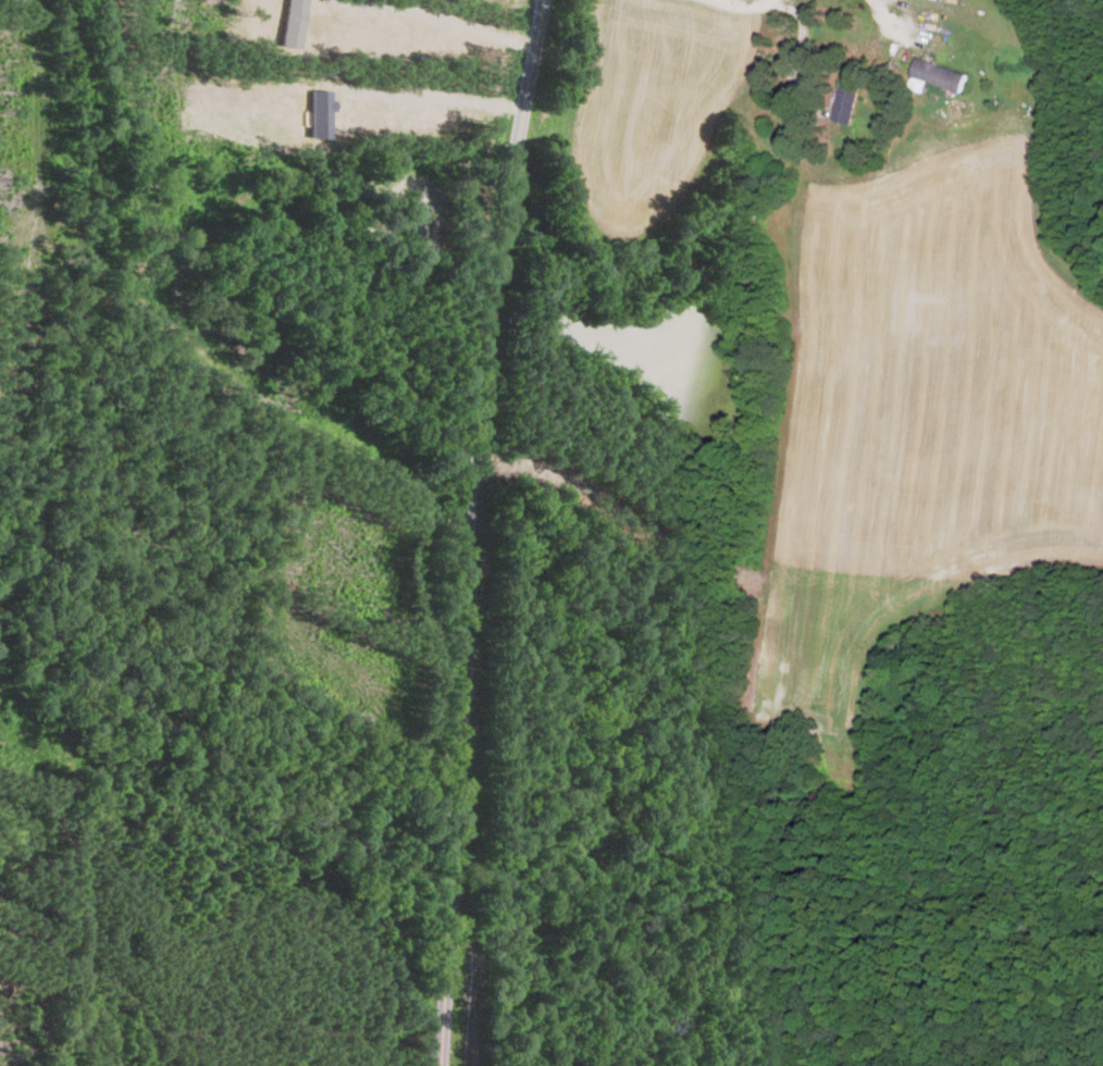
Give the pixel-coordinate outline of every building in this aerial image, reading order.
[(769,32),(784,37),(789,23),(774,17),(769,32)] [(962,91),(967,73),(916,57),(910,75),(962,91)] [(851,124),(860,86),(842,82),(832,120),(851,124)]
